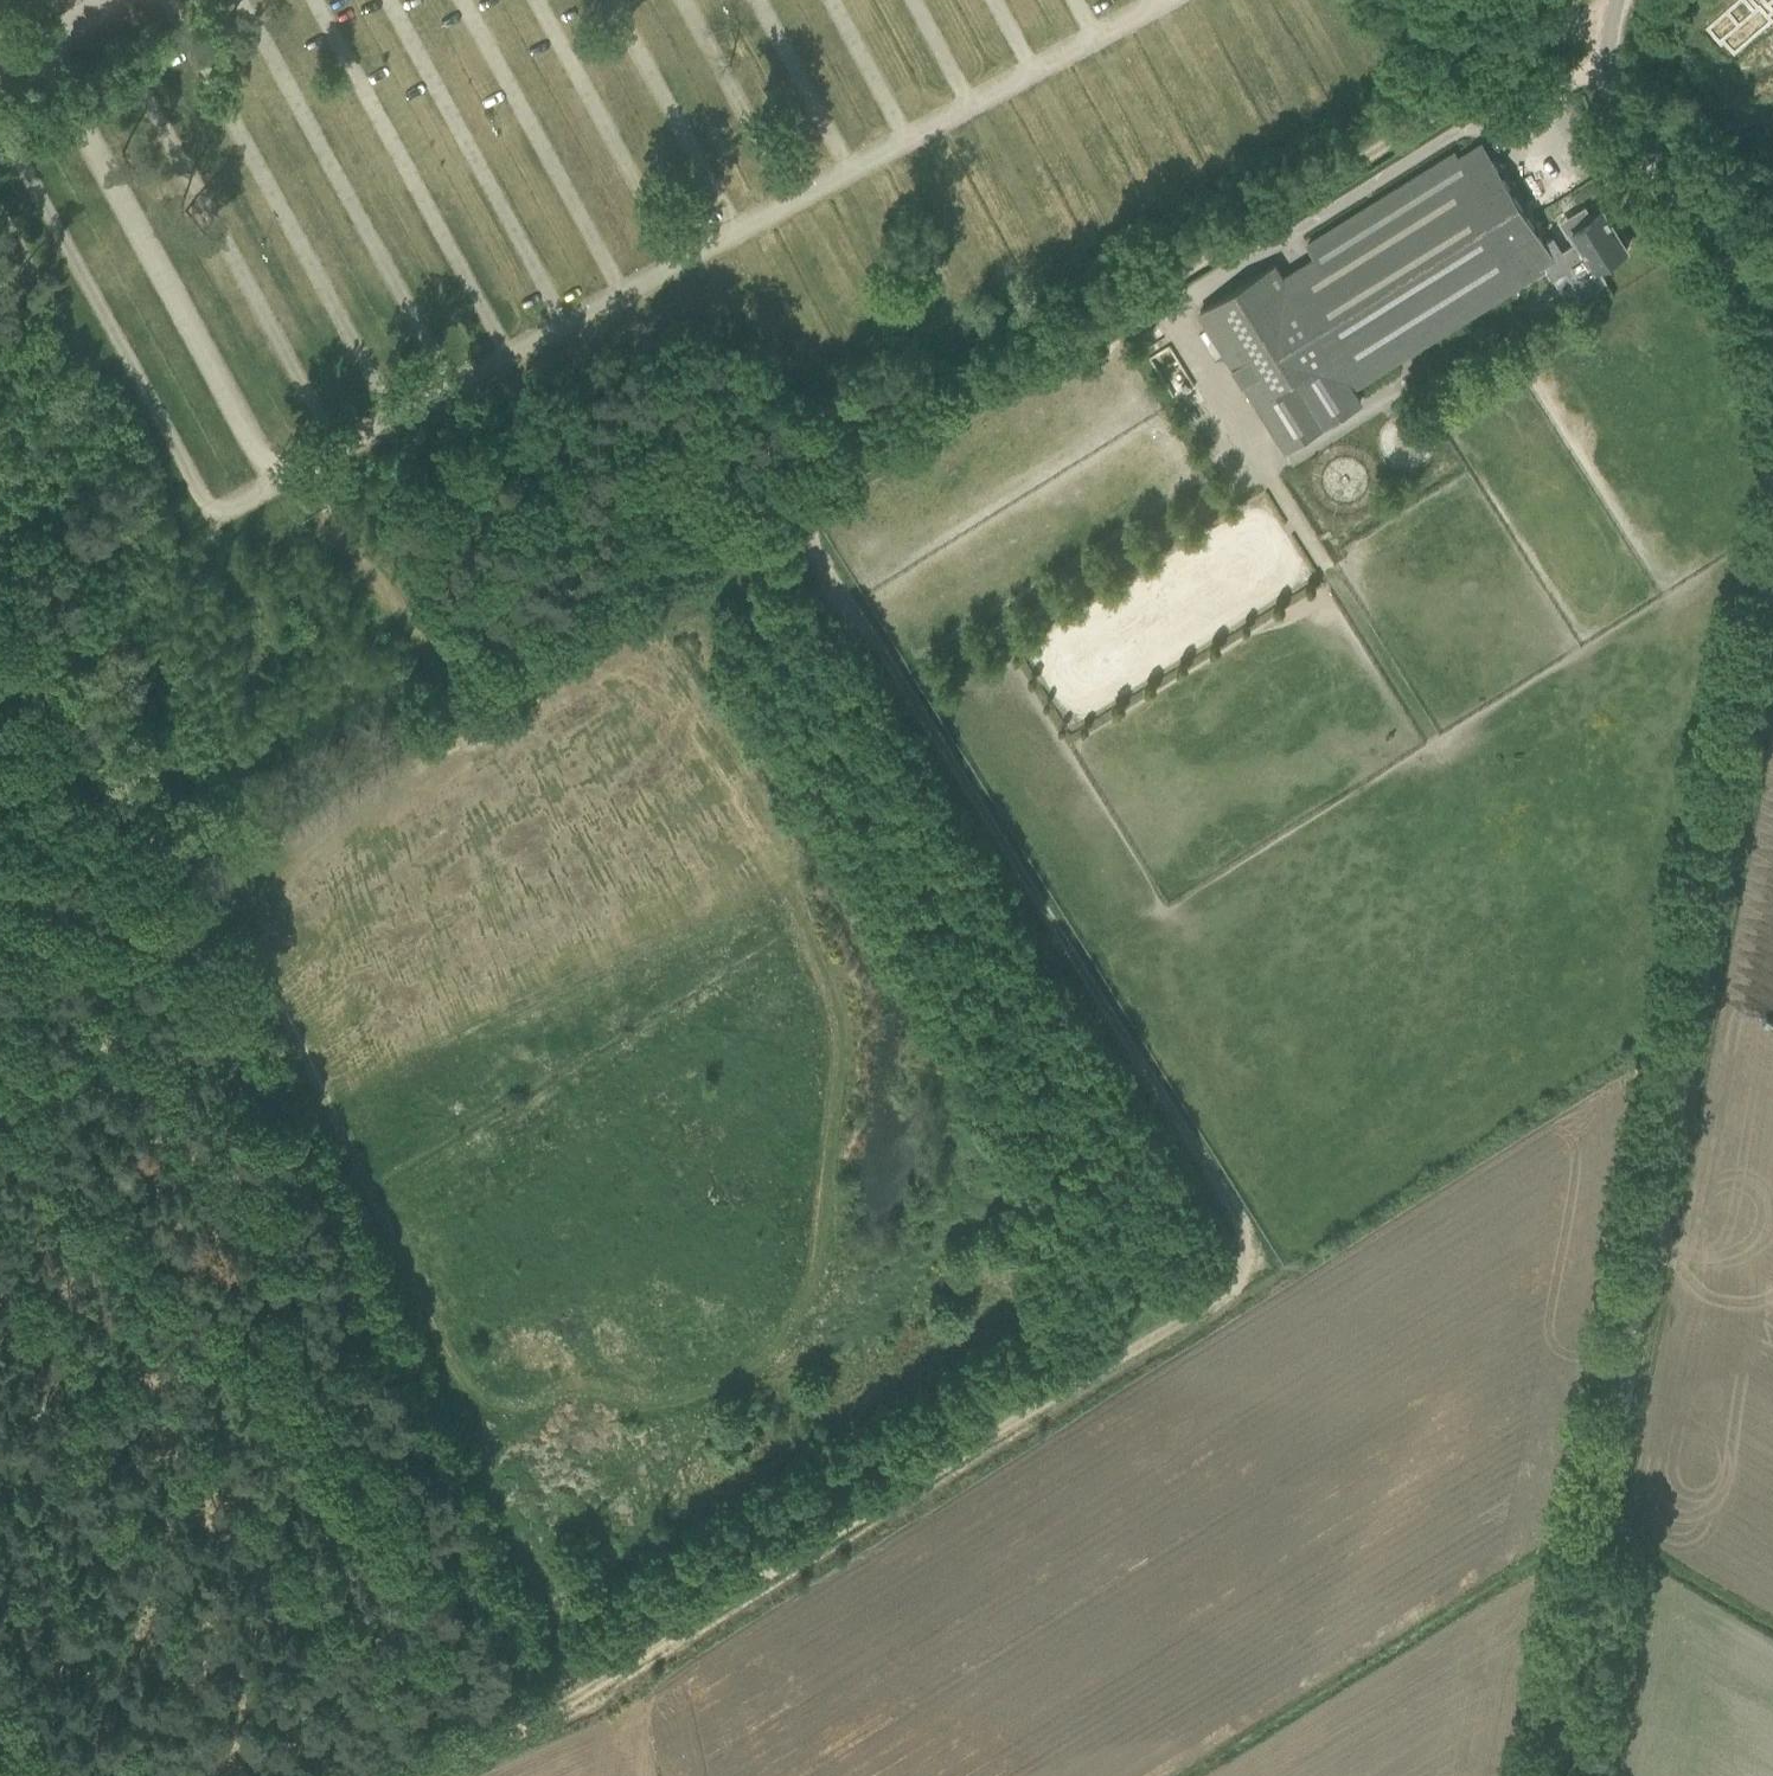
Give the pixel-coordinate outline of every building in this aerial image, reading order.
[(1706,29),(1720,45),(1724,43),(1734,55),(1772,21),(1769,16),(1772,12),(1772,0),(1740,0),(1706,29)] [(1492,160),(1491,161),(1481,144),(1459,158),(1455,152),(1307,244),(1321,267),(1289,288),(1274,264),(1200,311),(1286,448),(1360,401),(1352,388),(1403,356),(1399,350),(1519,274),(1523,281),(1554,262),(1544,245),(1545,244),(1492,160)] [(1604,211),(1572,231),(1579,241),(1558,254),(1583,295),(1605,281),(1597,267),(1627,248),(1625,244),(1628,242),(1621,230),(1617,232),(1604,211)]
